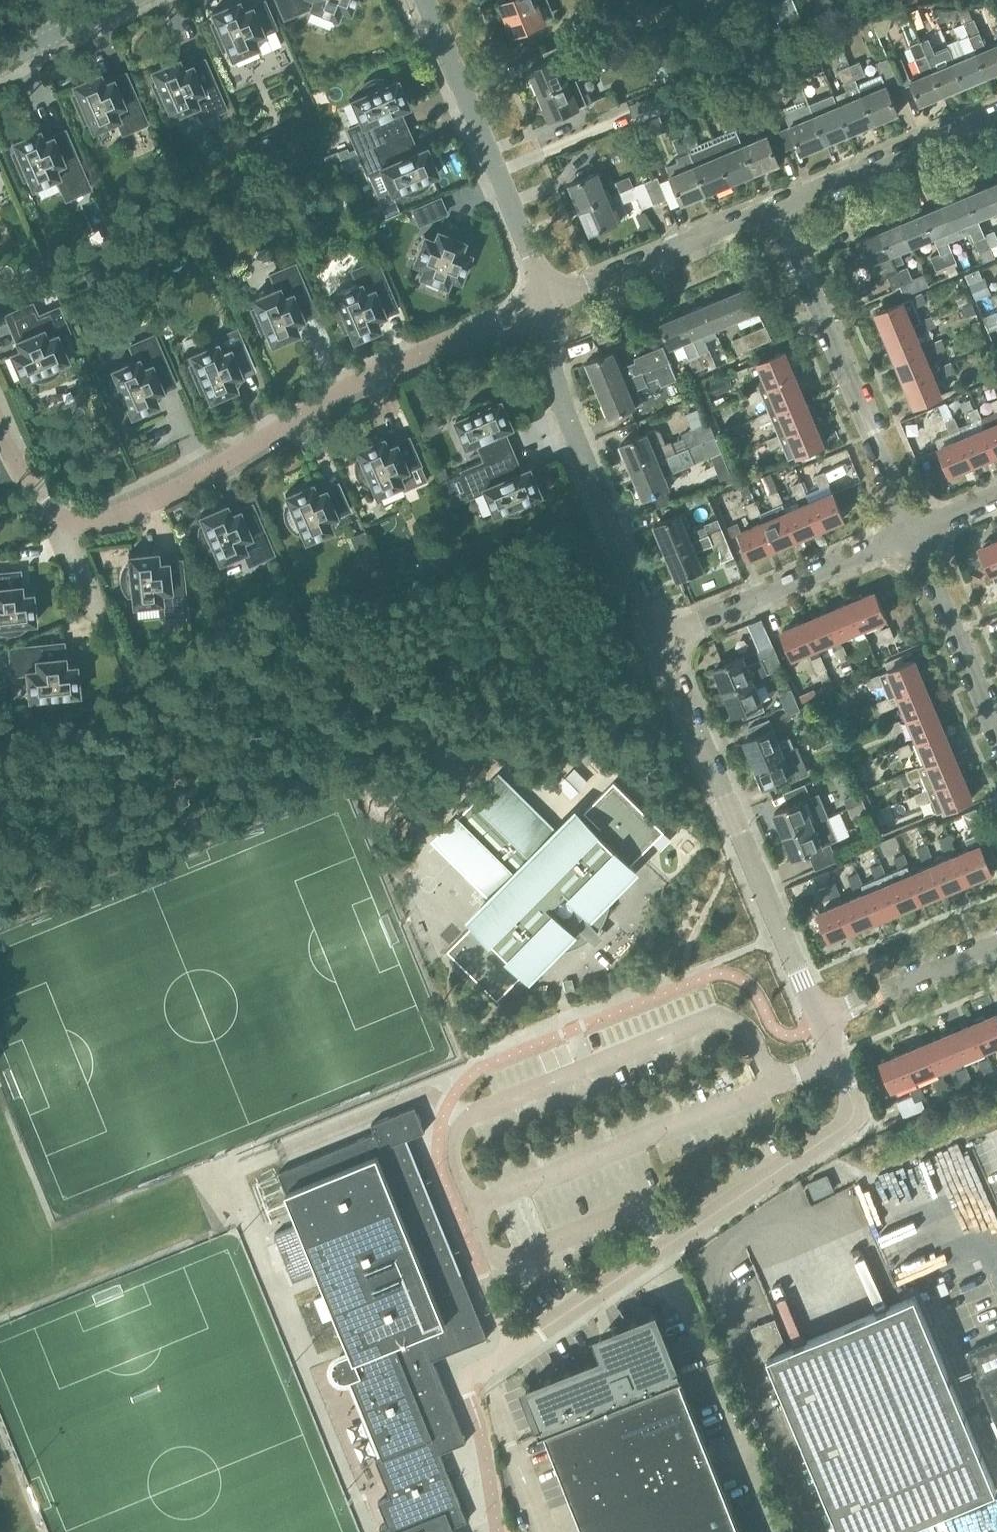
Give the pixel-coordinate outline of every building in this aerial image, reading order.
[(232,58),(235,57),(234,56),(257,47),(259,46),(262,52),(281,44),(274,28),(276,27),(264,0),(263,1),(252,6),(250,6),(251,7),(243,10),(240,2),(239,0),(237,1),(215,11),(214,10),(212,11),(213,14),(214,14),(217,21),(213,23),(224,49),(228,47),(231,55),(232,58)] [(285,18),(287,17),(286,17),(297,12),(299,12),(299,11),(310,6),(310,7),(313,8),(313,7),(335,16),(335,17),(338,17),(339,15),(338,15),(341,7),(349,10),(348,10),(351,11),(352,9),(351,9),(354,0),(277,0),(285,18)] [(531,26),(533,30),(544,25),(543,21),(546,20),(539,4),(548,0),(510,0),(503,3),(515,32),(531,26)] [(781,24),(801,16),(795,0),(785,0),(773,5),(781,24)] [(884,12),(881,0),(866,0),(871,16),(884,12)] [(666,21),(679,18),(675,3),(662,6),(666,21)] [(960,10),(965,23),(974,19),(969,8),(960,10)] [(620,22),(625,42),(641,38),(639,32),(635,18),(620,22)] [(975,18),(974,19),(965,23),(987,76),(996,72),(996,44),(988,48),(975,18)] [(965,85),(987,76),(965,23),(955,27),(968,57),(956,62),(965,85)] [(667,30),(647,38),(653,50),(651,51),(662,82),(682,76),(671,45),(672,44),(667,30)] [(570,82),(583,77),(576,60),(599,50),(592,32),(545,52),(549,61),(531,69),(542,94),(570,82)] [(944,67),(932,37),(921,41),(944,95),(965,85),(956,62),(944,67)] [(922,104),(944,95),(921,41),(911,45),(923,76),(912,80),(913,83),(922,104)] [(174,115),(183,111),(196,105),(202,118),(226,108),(219,93),(217,93),(214,86),(216,85),(204,58),(203,59),(203,60),(192,64),(190,65),(191,65),(183,68),(180,60),(179,58),(177,59),(155,69),(155,68),(152,70),(153,72),(154,72),(157,80),(153,81),(164,107),(168,105),(171,113),(171,114),(172,116),(174,115)] [(898,80),(891,62),(888,58),(877,62),(882,74),(859,84),(875,123),(900,113),(888,85),(898,80)] [(891,62),(898,80),(901,88),(913,83),(912,80),(902,58),(891,62)] [(851,65),(857,79),(866,75),(860,61),(851,65)] [(859,84),(857,79),(851,65),(840,69),(846,83),(845,83),(848,90),(834,96),(838,105),(839,105),(851,133),(875,123),(859,84)] [(791,125),(780,130),(788,149),(799,145),(803,153),(827,143),(815,115),(808,99),(803,85),(800,79),(799,80),(795,71),(786,75),(790,83),(789,84),(797,102),(783,108),(791,125)] [(96,129),(107,124),(118,119),(123,133),(147,122),(140,107),(139,107),(136,100),(137,99),(126,73),(124,73),(124,74),(113,78),(112,79),(105,83),(101,75),(101,74),(100,72),(98,73),(76,83),(73,84),(75,86),(78,94),(74,96),(85,121),(89,120),(93,128),(94,130),(96,129)] [(351,132),(359,151),(408,130),(399,110),(407,106),(410,105),(409,103),(408,103),(399,82),(400,82),(398,78),(396,79),(396,80),(388,83),(386,79),(383,79),(379,78),(377,79),(373,80),(370,81),(367,83),(365,84),(363,87),(360,90),(362,94),(354,98),(354,97),(352,98),(353,102),(354,102),(364,126),(351,132)] [(542,94),(552,119),(584,106),(584,104),(593,100),(589,90),(583,93),(578,79),(570,82),(542,94)] [(589,116),(619,104),(614,92),(584,104),(589,116)] [(827,143),(851,133),(839,105),(838,105),(815,115),(827,143)] [(731,115),(737,129),(747,124),(742,111),(731,115)] [(744,145),(742,140),(737,129),(731,115),(721,119),(727,132),(714,137),(732,183),(756,173),(744,145)] [(644,140),(654,136),(647,121),(637,125),(644,140)] [(35,186),(57,176),(66,198),(90,188),(65,130),(64,131),(53,136),(53,135),(51,136),(51,137),(44,140),(41,132),(40,129),(38,130),(38,131),(15,140),(13,141),(14,143),(18,151),(14,153),(25,179),(29,177),(32,185),(33,187),(35,186)] [(403,188),(404,192),(408,193),(412,193),(416,193),(417,192),(421,191),(424,189),(425,187),(428,185),(430,181),(428,177),(436,174),(439,173),(438,171),(437,171),(428,149),(427,146),(425,147),(417,151),(408,130),(359,151),(367,171),(381,165),(391,189),(392,193),(395,192),(403,188)] [(699,143),(694,130),(684,134),(690,148),(692,155),(697,165),(708,193),(732,183),(714,137),(699,143)] [(748,143),(744,145),(756,173),(781,163),(777,154),(788,149),(780,130),(748,143)] [(249,148),(243,134),(232,138),(239,153),(249,148)] [(679,153),(690,148),(684,134),(683,135),(673,139),(679,153)] [(278,153),(270,135),(251,143),(259,161),(278,153)] [(446,141),(434,146),(437,153),(449,148),(449,147),(453,145),(451,140),(446,142),(446,141)] [(347,146),(337,150),(340,157),(340,158),(356,151),(354,147),(349,150),(347,146)] [(680,160),(668,165),(684,203),(708,193),(697,165),(692,155),(690,148),(679,153),(677,154),(680,160)] [(327,163),(340,157),(337,150),(324,155),(327,163)] [(581,209),(610,197),(599,172),(571,184),(581,209)] [(168,191),(180,186),(175,174),(163,179),(168,191)] [(635,186),(631,176),(617,181),(622,192),(646,182),(646,181),(635,186)] [(668,198),(658,176),(646,181),(646,182),(622,192),(626,202),(639,197),(644,208),(668,198)] [(996,210),(996,201),(990,185),(969,194),(979,218),(996,210)] [(972,232),(974,238),(986,234),(979,218),(969,194),(947,203),(957,227),(961,236),(972,232)] [(610,197),(581,209),(592,233),(620,222),(610,197)] [(420,224),(428,220),(447,212),(441,198),(414,210),(420,224)] [(934,236),(957,227),(947,203),(925,213),(934,236)] [(913,246),(934,236),(925,213),(903,222),(913,246)] [(895,265),(896,265),(905,261),(901,250),(913,246),(903,222),(881,231),(895,265)] [(422,275),(435,281),(445,285),(447,286),(448,284),(451,276),(459,280),(461,281),(462,279),(461,279),(470,255),(471,255),(472,253),(470,253),(469,253),(461,250),(464,242),(465,243),(465,241),(463,240),(441,231),(439,230),(438,232),(439,232),(436,240),(427,236),(425,235),(425,237),(416,260),(415,260),(415,262),(417,263),(424,265),(421,273),(420,275),(422,276),(422,275)] [(991,247),(996,245),(996,233),(996,230),(985,234),(991,247)] [(903,284),(898,271),(895,265),(881,231),(859,240),(876,281),(888,276),(893,288),(901,285),(903,284)] [(985,234),(974,238),(984,262),(995,257),(991,247),(985,234)] [(106,254),(120,248),(114,235),(101,241),(106,254)] [(941,253),(947,266),(958,261),(952,248),(941,253)] [(938,270),(947,266),(941,253),(932,256),(938,270)] [(356,338),(368,333),(378,329),(379,329),(381,328),(380,326),(376,318),(384,315),(384,316),(385,315),(396,310),(398,310),(387,283),(385,284),(382,276),(383,276),(377,260),(353,270),(359,283),(337,293),(337,292),(334,293),(335,296),(336,296),(339,304),(335,305),(346,331),(350,329),(353,337),(354,340),(356,339),(356,338)] [(274,342),(286,338),(297,333),(299,332),(298,330),(295,322),(302,319),(302,320),(304,319),(315,314),(315,315),(316,314),(305,287),(303,288),(300,280),(302,280),(295,264),(271,274),(277,287),(255,297),(255,296),(252,297),(254,300),(257,308),(253,309),(264,335),(268,333),(272,341),(271,342),(272,344),(275,343),(274,342)] [(898,271),(903,284),(914,280),(913,278),(908,266),(898,271)] [(966,273),(976,300),(992,294),(982,267),(966,273)] [(903,284),(901,285),(905,295),(929,285),(924,274),(913,278),(914,280),(903,284)] [(737,319),(760,310),(750,286),(728,295),(737,319)] [(916,306),(927,301),(923,292),(912,297),(913,298),(904,302),(904,301),(878,312),(888,336),(913,325),(922,321),(921,320),(916,306)] [(965,294),(957,297),(960,305),(968,301),(965,294)] [(716,328),(737,319),(728,295),(706,304),(716,328)] [(990,296),(977,301),(983,316),(996,311),(990,296)] [(42,379),(46,379),(49,378),(52,376),(55,374),(58,371),(60,368),(58,364),(66,360),(66,361),(69,360),(68,357),(67,357),(58,336),(69,331),(59,307),(38,316),(33,305),(34,305),(33,303),(6,315),(7,316),(12,327),(11,327),(12,329),(17,340),(17,341),(18,341),(21,348),(13,352),(11,353),(12,355),(22,377),(21,377),(22,380),(25,379),(25,378),(33,375),(34,379),(38,379),(42,379)] [(694,337),(716,328),(706,304),(684,313),(694,337)] [(662,322),(672,346),(683,341),(690,357),(700,353),(693,337),(694,337),(684,313),(662,322)] [(921,320),(922,321),(926,330),(937,325),(933,315),(921,320)] [(986,323),(989,330),(996,327),(996,318),(986,323)] [(923,348),(913,325),(888,336),(897,359),(923,348)] [(744,335),(750,348),(772,339),(767,326),(744,335)] [(597,334),(600,343),(614,337),(611,328),(597,334)] [(116,399),(118,402),(121,404),(124,406),(128,405),(131,413),(132,415),(134,414),(156,404),(157,405),(159,403),(158,401),(154,393),(161,390),(162,391),(163,390),(174,385),(176,385),(164,358),(163,359),(159,351),(161,351),(154,335),(131,345),(136,359),(114,368),(112,369),(113,371),(117,379),(113,381),(112,384),(112,388),(113,392),(114,395),(116,399)] [(739,352),(750,348),(744,335),(734,339),(739,352)] [(943,339),(931,343),(935,353),(946,348),(943,339)] [(213,398),(220,395),(235,389),(238,388),(237,386),(236,386),(233,378),(240,375),(240,376),(242,375),(253,370),(255,370),(243,343),(241,343),(242,344),(231,348),(230,348),(229,349),(222,352),(218,344),(219,344),(218,342),(215,343),(216,343),(193,353),(193,352),(191,353),(192,356),(195,363),(191,365),(202,391),(206,389),(210,397),(209,397),(210,400),(213,399),(213,398)] [(599,389),(669,360),(664,346),(635,358),(637,362),(621,368),(614,351),(588,362),(599,389)] [(907,382),(933,371),(923,348),(897,359),(907,382)] [(700,353),(706,367),(716,363),(711,349),(700,353)] [(769,385),(795,374),(785,351),(743,369),(738,370),(742,379),(754,374),(760,388),(769,385)] [(696,371),(706,367),(700,353),(690,357),(696,371)] [(669,360),(599,389),(610,416),(644,403),(638,389),(648,385),(647,382),(658,377),(662,386),(677,380),(669,360)] [(952,361),(941,366),(945,376),(956,371),(952,361)] [(933,371),(907,382),(917,405),(943,395),(933,371)] [(770,412),(805,397),(795,374),(769,385),(760,388),(755,391),(748,394),(752,403),(764,398),(770,412)] [(780,435),(815,421),(805,397),(770,412),(758,417),(762,426),(774,421),(780,435)] [(464,471),(464,472),(514,450),(513,450),(509,439),(508,437),(504,430),(512,426),(513,427),(515,426),(514,423),(514,424),(504,401),(503,399),(501,400),(493,404),(492,400),(488,399),(484,399),(480,400),(477,401),(473,402),(470,405),(468,407),(466,411),(467,415),(459,418),(457,419),(458,421),(468,443),(467,443),(468,446),(471,445),(471,444),(479,441),(482,448),(481,449),(482,450),(487,461),(464,471)] [(947,402),(940,405),(946,420),(955,416),(949,403),(947,402)] [(969,411),(974,423),(984,419),(979,407),(969,411)] [(955,416),(946,420),(951,432),(960,428),(955,416)] [(621,443),(633,470),(715,436),(709,421),(700,425),(682,434),(684,438),(672,442),(671,441),(666,443),(660,431),(654,430),(621,443)] [(815,421),(780,435),(768,440),(771,449),(784,444),(790,458),(825,444),(815,421)] [(987,428),(996,452),(996,424),(987,428)] [(996,454),(996,452),(987,428),(965,437),(975,463),(996,454)] [(112,436),(97,443),(104,458),(119,451),(112,436)] [(693,462),(711,455),(721,450),(715,436),(633,470),(644,497),(670,486),(665,474),(693,462)] [(381,438),(375,441),(359,448),(359,447),(356,448),(357,451),(358,451),(361,459),(357,460),(357,464),(356,468),(357,471),(358,475),(360,478),(362,481),(365,484),(368,486),(372,484),(376,492),(375,492),(376,495),(379,494),(379,493),(401,484),(403,483),(402,481),(399,473),(406,470),(408,470),(408,469),(418,465),(419,465),(420,464),(409,437),(407,438),(396,443),(395,443),(395,444),(387,447),(384,439),(383,437),(381,438)] [(951,473),(975,463),(965,437),(941,447),(951,473)] [(450,507),(488,491),(497,511),(496,511),(497,513),(500,512),(508,509),(509,513),(511,513),(515,514),(519,513),(522,512),(524,512),(526,511),(529,509),(532,506),(534,503),(535,502),(533,498),(541,494),(542,495),(544,494),(543,491),(542,491),(533,469),(532,466),(530,467),(530,468),(522,471),(519,464),(520,464),(519,462),(514,451),(514,450),(464,472),(465,472),(439,483),(450,507)] [(734,481),(721,450),(711,455),(724,485),(734,481)] [(434,471),(439,482),(450,478),(445,466),(434,471)] [(822,487),(831,483),(826,471),(817,475),(822,487)] [(830,476),(835,490),(847,485),(841,471),(830,476)] [(775,507),(785,503),(772,473),(762,477),(775,507)] [(793,485),(798,497),(819,489),(814,476),(793,485)] [(752,492),(748,482),(740,486),(743,495),(752,492)] [(308,539),(317,535),(330,529),(330,530),(333,529),(332,526),(331,527),(328,519),(335,515),(335,516),(337,516),(337,515),(348,510),(348,511),(349,510),(338,483),(336,484),(337,484),(326,489),(325,489),(324,489),(324,490),(317,493),(313,485),(314,485),(313,483),(310,484),(288,494),(288,493),(286,494),(287,497),(287,496),(290,504),(287,506),(286,509),(286,513),(286,517),(287,520),(289,524),(291,527),(294,529),(298,532),(302,530),(305,538),(306,540),(308,539)] [(691,508),(710,500),(705,489),(686,497),(691,508)] [(811,502),(822,527),(845,518),(834,492),(811,502)] [(656,499),(659,507),(672,501),(668,494),(656,499)] [(752,517),(761,514),(760,513),(762,512),(756,500),(747,504),(752,517)] [(799,537),(822,527),(811,502),(788,512),(799,537)] [(222,560),(230,557),(244,551),(250,564),(274,554),(267,538),(265,539),(262,531),(264,531),(252,504),(251,505),(240,510),(240,509),(238,510),(238,511),(231,514),(228,506),(227,504),(225,505),(202,515),(202,514),(200,515),(201,518),(205,525),(201,527),(200,531),(200,535),(201,539),(202,542),(204,545),(206,548),(209,551),(212,553),(216,551),(219,559),(220,562),(222,561),(222,560)] [(760,513),(761,514),(764,522),(775,547),(799,537),(788,512),(787,512),(783,504),(775,507),(762,512),(760,513)] [(690,532),(682,514),(655,525),(666,552),(723,529),(719,519),(705,524),(706,526),(690,532)] [(742,532),(742,533),(752,557),(775,547),(764,522),(741,531),(742,532)] [(738,523),(728,527),(732,537),(742,533),(742,532),(741,531),(738,523)] [(705,568),(700,557),(716,550),(721,560),(734,555),(723,529),(666,552),(677,579),(705,568)] [(365,530),(350,537),(364,568),(378,562),(365,530)] [(982,547),(996,581),(996,540),(982,547)] [(161,616),(171,615),(187,614),(185,597),(184,597),(183,589),(185,589),(181,560),(180,560),(168,562),(168,561),(166,561),(166,562),(158,563),(157,554),(158,554),(158,552),(155,552),(131,555),(128,555),(129,557),(130,566),(126,566),(124,570),(123,574),(122,577),(122,581),(123,585),(124,588),(126,592),(129,594),(133,594),(134,602),(133,603),(134,605),(136,605),(136,604),(160,602),(161,616)] [(0,631),(4,632),(8,633),(12,633),(15,632),(19,631),(22,629),(25,627),(25,622),(33,622),(36,622),(36,619),(35,619),(33,595),(33,592),(30,593),(22,594),(21,586),(22,586),(22,584),(21,584),(20,572),(20,571),(0,573),(0,631)] [(384,577),(378,579),(383,592),(390,589),(384,577)] [(876,591),(852,601),(863,626),(864,627),(887,617),(876,591)] [(840,636),(863,626),(852,601),(829,610),(840,636)] [(817,645),(840,636),(829,610),(806,620),(817,646),(817,645)] [(715,668),(725,690),(753,678),(783,666),(774,644),(772,645),(761,619),(749,625),(760,650),(758,651),(761,660),(748,666),(744,656),(715,668)] [(817,646),(806,620),(783,630),(794,655),(808,649),(817,671),(827,667),(817,645),(817,646)] [(896,639),(890,625),(881,630),(886,642),(896,639)] [(858,639),(863,652),(873,648),(867,635),(858,639)] [(59,704),(62,703),(66,701),(69,698),(68,694),(77,693),(77,694),(80,693),(79,691),(76,667),(77,667),(77,664),(74,664),(74,665),(65,666),(65,658),(65,656),(64,644),(64,642),(35,645),(35,647),(27,648),(27,646),(10,648),(13,674),(27,672),(29,696),(29,699),(32,698),(40,697),(41,701),(44,703),(48,704),(51,705),(55,705),(59,704)] [(835,649),(840,662),(850,658),(844,645),(835,649)] [(925,682),(915,659),(857,683),(861,691),(884,681),(890,697),(899,693),(925,682)] [(734,713),(741,710),(745,718),(766,709),(753,678),(725,690),(734,713)] [(925,682),(899,693),(909,717),(935,706),(925,682)] [(780,694),(785,706),(797,700),(792,688),(780,694)] [(815,689),(800,695),(803,702),(818,696),(815,689)] [(882,711),(894,706),(890,697),(878,702),(882,711)] [(785,706),(789,715),(801,709),(797,700),(785,706)] [(821,700),(812,704),(818,719),(827,715),(821,700)] [(935,706),(909,717),(919,740),(944,729),(935,706)] [(745,739),(755,762),(793,746),(790,739),(780,743),(774,727),(770,718),(750,726),(753,736),(745,739)] [(904,729),(900,720),(887,725),(891,734),(904,729)] [(944,729),(919,740),(928,762),(953,751),(944,729)] [(815,748),(833,741),(830,732),(811,739),(815,748)] [(589,764),(603,750),(591,739),(578,753),(589,764)] [(896,748),(900,757),(913,752),(909,743),(896,748)] [(793,773),(783,750),(755,762),(764,785),(779,779),(784,792),(806,782),(801,770),(793,773)] [(907,772),(910,781),(923,775),(928,788),(962,773),(953,751),(928,762),(906,771),(907,772)] [(911,783),(910,781),(907,772),(895,777),(900,788),(911,783)] [(962,773),(928,788),(916,793),(920,801),(931,797),(938,812),(972,797),(962,773)] [(499,775),(435,840),(493,897),(472,918),(492,937),(488,941),(472,926),(448,950),(498,999),(526,971),(532,977),(557,951),(562,950),(565,950),(574,948),(574,947),(583,943),(584,943),(591,938),(587,934),(595,926),(599,930),(599,929),(602,925),(604,922),(608,913),(610,904),(611,901),(611,894),(637,869),(632,864),(665,830),(615,781),(585,811),(601,827),(598,830),(578,810),(556,832),(499,775)] [(785,834),(814,822),(804,799),(811,796),(806,782),(784,792),(790,805),(775,811),(785,834)] [(849,808),(865,801),(861,792),(845,798),(849,808)] [(865,801),(849,808),(853,817),(868,811),(865,801)] [(435,815),(426,806),(415,818),(424,826),(435,815)] [(794,857),(836,839),(839,838),(829,816),(814,822),(785,834),(794,857)] [(690,818),(684,824),(691,831),(697,825),(690,818)] [(968,880),(992,869),(988,861),(996,857),(996,856),(985,829),(966,837),(971,848),(957,854),(968,880)] [(951,834),(940,838),(945,850),(956,846),(951,834)] [(922,859),(932,855),(928,844),(918,848),(922,859)] [(889,883),(900,909),(923,899),(912,873),(908,865),(910,865),(905,853),(895,857),(899,869),(887,874),(885,874),(889,883)] [(934,864),(945,889),(968,880),(957,854),(934,864)] [(862,884),(866,893),(877,918),(900,909),(889,883),(885,874),(887,874),(882,863),(872,867),(877,878),(864,883),(862,884)] [(912,873),(923,899),(945,889),(934,864),(912,873)] [(859,872),(849,876),(854,888),(862,884),(864,883),(859,872)] [(831,897),(840,894),(835,882),(826,885),(831,897)] [(843,902),(854,928),(877,918),(866,893),(843,902)] [(854,928),(843,902),(820,912),(831,938),(854,928)] [(985,1048),(996,1043),(996,1013),(975,1022),(985,1048)] [(962,1058),(985,1048),(975,1022),(952,1032),(962,1058)] [(929,1042),(939,1068),(962,1058),(952,1032),(929,1042)] [(916,1077),(939,1068),(929,1042),(906,1052),(916,1077)] [(892,1087),(916,1077),(906,1052),(882,1061),(892,1087)] [(995,1069),(993,1065),(990,1057),(980,1061),(985,1073),(995,1069)] [(957,1071),(962,1083),(972,1078),(967,1067),(957,1071)] [(949,1089),(944,1077),(934,1081),(939,1093),(949,1089)] [(905,1115),(925,1107),(922,1098),(925,1097),(920,1085),(911,1089),(913,1093),(898,1099),(905,1115)] [(279,1172),(299,1222),(321,1276),(351,1350),(339,1354),(337,1355),(335,1357),(334,1358),(333,1360),(332,1363),(332,1365),(332,1367),(332,1369),(333,1371),(334,1373),(336,1375),(337,1376),(339,1377),(341,1378),(344,1378),(346,1378),(348,1378),(350,1377),(376,1443),(382,1456),(375,1459),(390,1497),(378,1502),(387,1524),(379,1527),(381,1531),(455,1531),(452,1524),(465,1519),(438,1453),(466,1441),(433,1359),(488,1337),(480,1319),(478,1319),(462,1279),(464,1278),(407,1138),(426,1131),(415,1106),(372,1123),(376,1132),(284,1169),(279,1172)] [(808,1183),(814,1199),(835,1190),(828,1174),(808,1183)] [(315,1271),(297,1226),(296,1224),(276,1232),(295,1280),(315,1271)] [(916,1295),(789,1347),(776,1316),(752,1326),(765,1358),(769,1356),(842,1531),(895,1531),(996,1489),(916,1295)] [(585,1531),(742,1531),(680,1376),(684,1374),(680,1365),(677,1366),(656,1313),(613,1330),(616,1338),(603,1343),(608,1355),(527,1387),(541,1423),(538,1424),(541,1431),(544,1430),(585,1531)] [(968,1352),(996,1420),(996,1340),(968,1352)]
